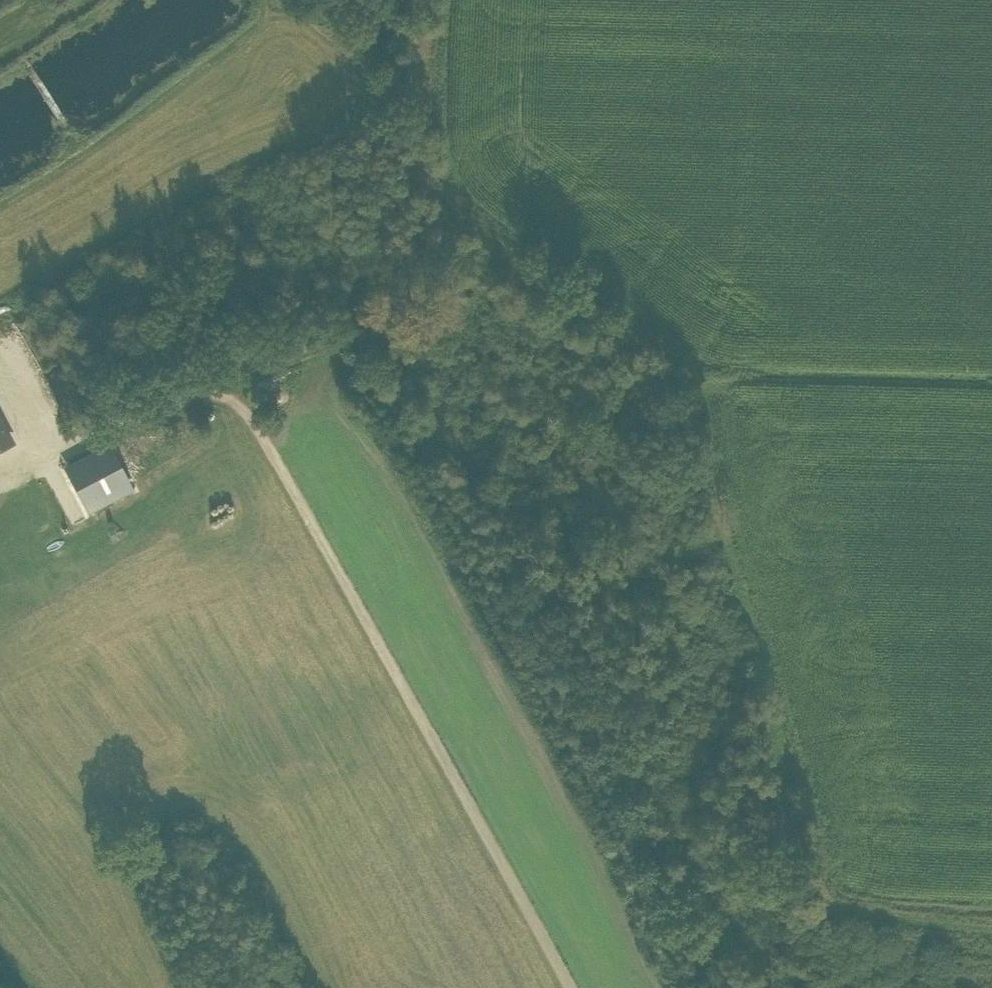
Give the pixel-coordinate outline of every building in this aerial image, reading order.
[(0,414),(0,452),(16,443),(0,414)] [(110,444),(64,467),(88,514),(134,490),(110,444)]
